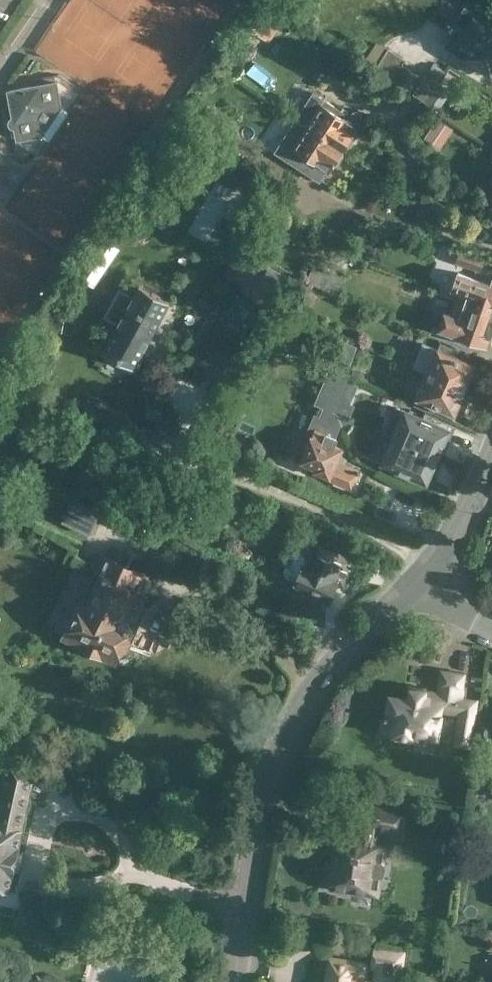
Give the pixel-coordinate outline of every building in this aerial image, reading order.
[(491,73),(491,28),(465,11),(459,22),(461,23),(447,46),(491,73)] [(256,38),(249,34),(244,41),(251,46),(256,38)] [(364,61),(375,68),(389,47),(378,40),(364,61)] [(410,90),(420,74),(407,66),(410,61),(389,47),(375,68),(410,90)] [(441,79),(428,70),(415,90),(428,99),(434,90),(441,79)] [(38,156),(83,90),(59,74),(29,81),(30,87),(9,90),(14,117),(10,120),(10,123),(12,126),(15,127),(19,142),(38,156)] [(444,75),(441,79),(434,90),(447,99),(457,83),(444,75)] [(307,125),(344,149),(364,118),(363,114),(358,111),(353,111),(350,115),(348,114),(350,110),(344,106),(341,110),(324,99),(317,95),(312,102),(310,100),(297,119),(307,126),(307,125)] [(330,171),(344,149),(307,125),(307,126),(300,136),(294,133),(288,143),(293,147),(330,171)] [(75,263),(84,269),(95,277),(105,262),(104,261),(116,244),(97,231),(75,263)] [(371,248),(361,244),(357,254),(368,258),(371,248)] [(460,250),(456,262),(481,270),(485,258),(460,250)] [(270,305),(281,285),(275,282),(281,271),(269,265),(265,272),(238,258),(229,275),(244,282),(240,289),(270,305)] [(308,280),(327,289),(334,272),(316,264),(308,280)] [(458,299),(491,312),(491,283),(463,272),(454,298),(458,299)] [(442,296),(446,284),(436,280),(432,292),(442,296)] [(291,305),(308,314),(320,292),(303,283),(291,305)] [(140,284),(104,351),(134,368),(170,301),(140,284)] [(491,330),(491,312),(458,299),(452,315),(445,313),(439,328),(433,326),(430,334),(467,349),(470,339),(487,345),(491,330)] [(478,381),(483,369),(474,366),(475,363),(424,342),(418,357),(414,367),(426,372),(463,387),(466,379),(468,380),(469,377),(478,381)] [(331,419),(350,373),(332,365),(317,403),(323,405),(319,414),(315,413),(309,428),(315,430),(303,459),(317,465),(316,468),(318,469),(319,472),(353,487),(361,469),(338,459),(344,447),(335,443),(338,437),(333,435),(336,427),(329,424),(331,419)] [(463,387),(426,372),(422,382),(424,383),(418,397),(454,412),(455,410),(464,413),(468,402),(460,399),(461,396),(459,395),(463,387)] [(337,410),(349,415),(354,404),(342,399),(337,410)] [(394,436),(437,454),(448,429),(397,407),(392,418),(400,421),(394,436)] [(354,417),(349,415),(337,410),(345,430),(350,428),(354,417)] [(426,480),(437,454),(394,436),(383,461),(426,480)] [(63,521),(90,534),(101,510),(74,497),(63,521)] [(344,587),(347,580),(353,568),(333,559),(337,552),(302,536),(298,546),(300,547),(292,564),(286,565),(283,571),(286,578),(306,587),(304,592),(306,593),(306,597),(312,600),(315,597),(328,603),(338,583),(344,587)] [(127,633),(146,593),(134,588),(142,573),(100,553),(92,569),(96,571),(65,635),(112,657),(116,656),(120,648),(124,647),(129,637),(127,633)] [(381,564),(366,558),(364,563),(379,570),(381,564)] [(459,699),(463,673),(440,669),(437,690),(409,686),(407,697),(389,695),(387,713),(381,712),(378,731),(436,740),(440,708),(460,710),(455,743),(469,745),(475,702),(459,699)] [(491,728),(491,721),(479,719),(475,749),(488,753),(491,728)] [(37,763),(7,756),(0,787),(0,893),(2,893),(7,890),(10,890),(37,763)] [(402,833),(407,807),(367,800),(363,826),(367,827),(365,839),(339,834),(330,886),(368,892),(371,874),(376,875),(382,873),(384,861),(379,858),(374,857),(379,829),(389,830),(402,833)] [(120,962),(125,944),(129,929),(103,921),(98,935),(92,954),(120,962)] [(403,978),(404,970),(407,952),(373,947),(370,965),(378,966),(377,974),(403,978)] [(364,975),(365,965),(329,959),(326,981),(362,981),(364,975)]
